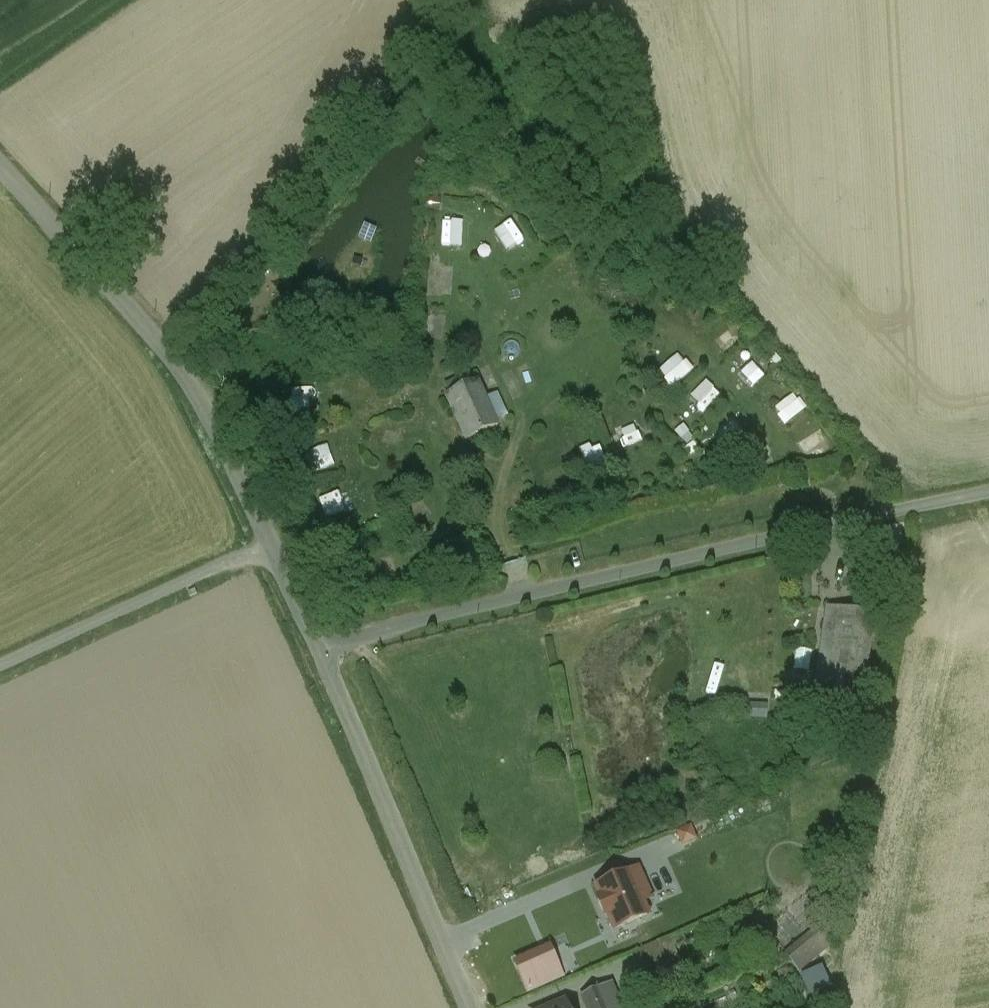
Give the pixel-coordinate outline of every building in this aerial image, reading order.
[(496,229),(508,249),(525,238),(514,218),(496,229)] [(445,239),(455,239),(456,223),(446,222),(445,239)] [(683,358),(669,369),(679,383),(694,372),(683,358)] [(477,381),(447,395),(468,440),(498,427),(477,381)] [(321,406),(320,385),(293,387),(294,408),(321,406)] [(716,386),(698,403),(705,410),(723,393),(716,386)] [(798,391),(776,407),(788,423),(810,407),(798,391)] [(733,446),(749,431),(735,416),(719,431),(733,446)] [(637,422),(625,426),(629,443),(642,439),(637,422)] [(810,461),(835,446),(823,426),(798,441),(810,461)] [(330,443),(307,450),(314,471),(337,463),(330,443)] [(344,499),(366,491),(362,481),(341,489),(344,499)] [(321,496),(329,516),(347,509),(339,489),(321,496)] [(396,555),(375,561),(382,583),(403,577),(396,555)] [(502,565),(508,582),(533,574),(528,557),(502,565)] [(834,647),(824,713),(858,718),(874,615),(828,608),(828,610),(834,611),(829,646),(834,647)] [(771,703),(744,703),(743,717),(770,718),(771,703)] [(526,910),(493,925),(511,968),(544,954),(526,910)] [(819,927),(786,950),(801,971),(834,948),(819,927)] [(582,996),(587,1007),(621,1007),(611,984),(582,996)]
